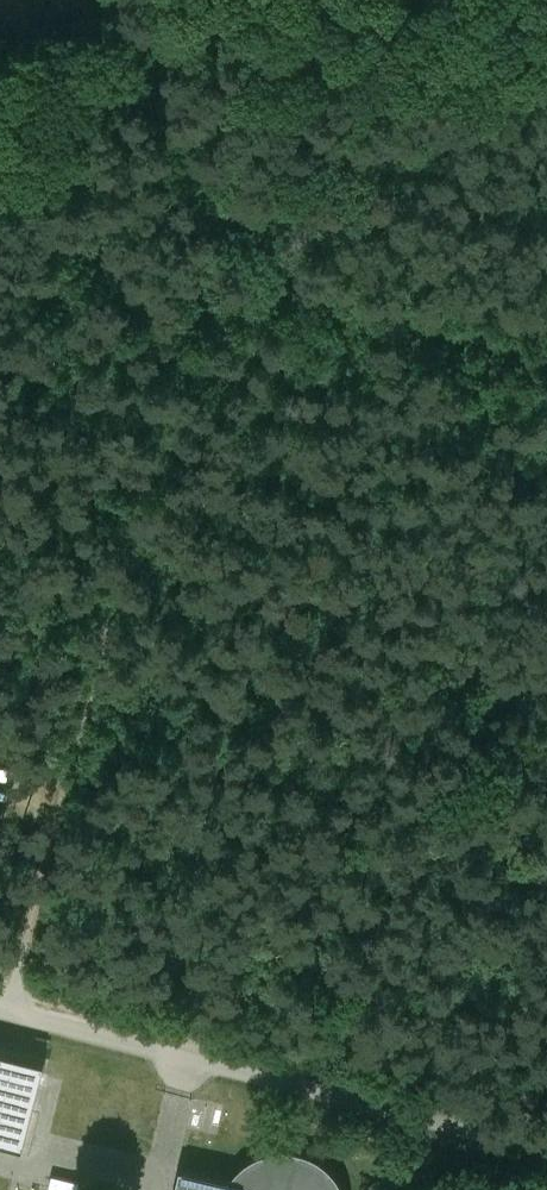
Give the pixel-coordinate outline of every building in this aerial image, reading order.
[(0,1050),(0,1139),(26,1146),(47,1061),(0,1050)] [(182,1167),(177,1189),(346,1189),(343,1184),(338,1175),(333,1170),(329,1165),(321,1160),(316,1157),(309,1153),(298,1150),(288,1149),(282,1149),(273,1150),(267,1152),(261,1154),(256,1156),(248,1162),(241,1167),(238,1170),(235,1174),(233,1177),(231,1179),(182,1167)]
